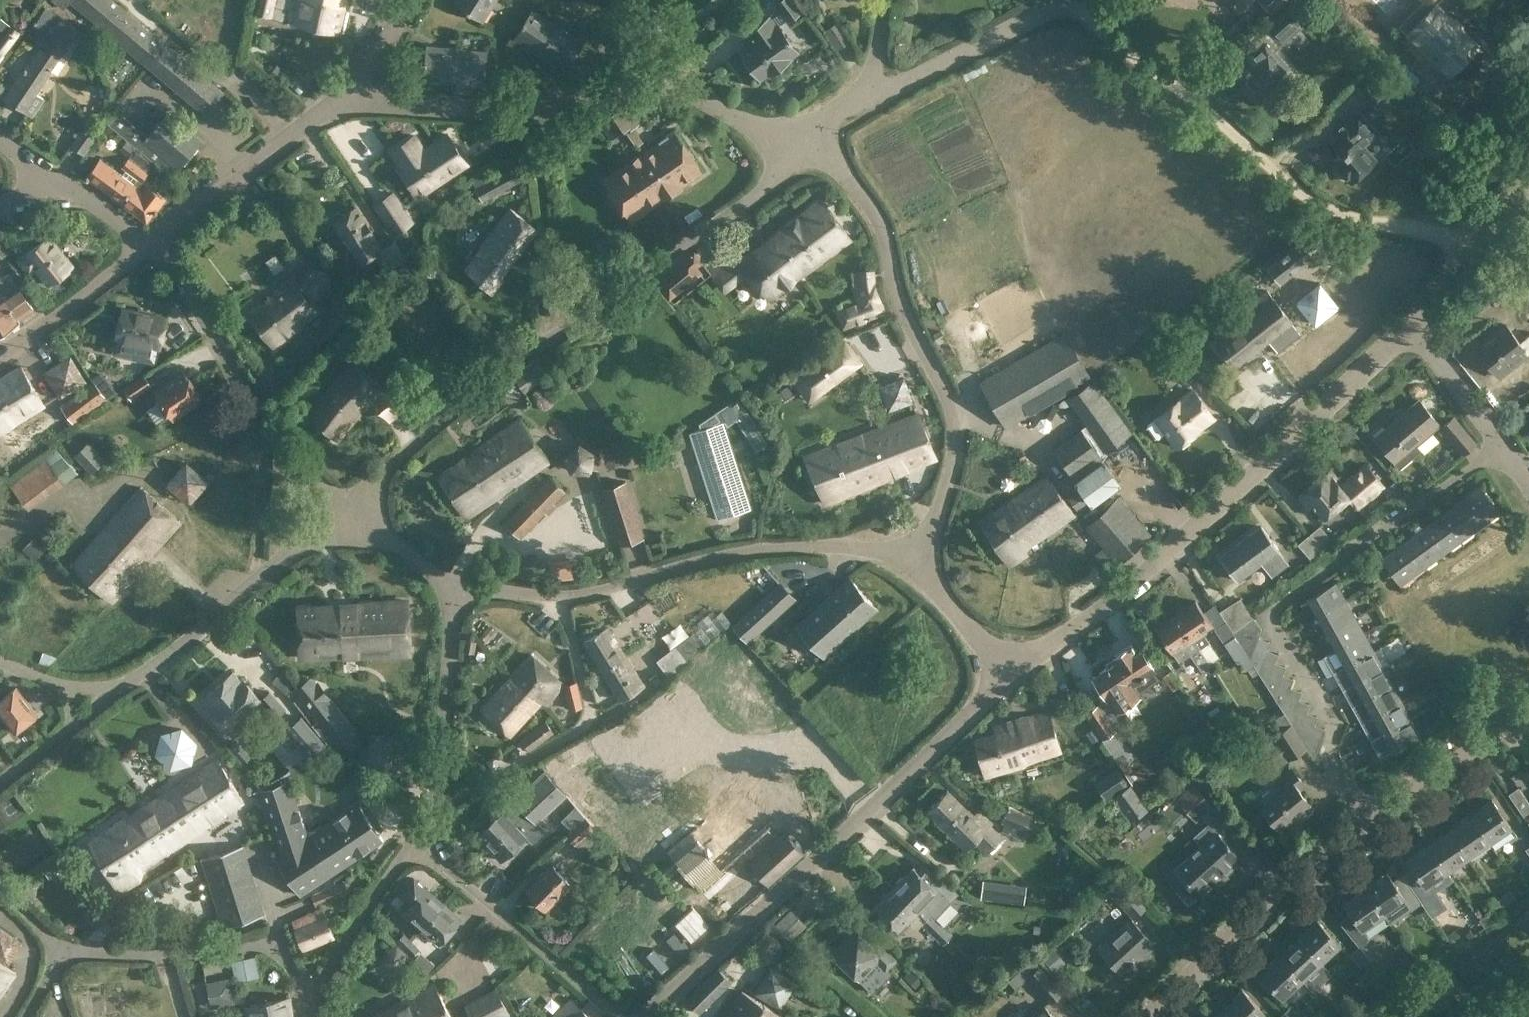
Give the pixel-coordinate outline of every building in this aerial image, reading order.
[(224,91),(115,0),(53,0),(63,9),(69,1),(205,113),(224,91)] [(255,13),(270,16),(271,16),(274,5),(287,8),(286,14),(285,20),(293,22),(321,28),(326,3),(312,0),(258,0),(255,13)] [(346,0),(327,0),(326,3),(321,28),(328,30),(339,32),(346,0)] [(497,0),(454,0),(453,3),(484,22),(497,0)] [(774,2),(788,21),(803,10),(796,0),(777,0),(774,2)] [(1237,10),(1248,0),(1228,0),(1237,10)] [(1237,61),(1245,69),(1239,75),(1256,94),(1287,66),(1273,52),(1301,28),(1300,27),(1318,11),(1307,0),(1290,0),(1264,23),(1265,23),(1243,42),(1250,49),(1241,57),(1237,61)] [(1280,0),(1260,0),(1269,10),(1280,0)] [(1478,46),(1436,2),(1405,33),(1449,75),(1478,46)] [(61,54),(62,55),(80,29),(46,6),(28,33),(41,41),(3,97),(33,116),(44,99),(37,94),(52,71),(51,70),(61,54)] [(558,25),(532,9),(513,39),(539,55),(558,25)] [(19,29),(0,15),(0,54),(19,29)] [(776,24),(770,16),(746,33),(752,41),(740,50),(760,79),(798,52),(778,23),(776,24)] [(709,23),(695,31),(699,39),(713,32),(709,23)] [(583,41),(558,25),(539,55),(564,72),(583,41)] [(423,79),(453,82),(457,48),(426,44),(423,79)] [(484,86),(487,51),(457,48),(453,82),(484,86)] [(1377,66),(1356,85),(1376,106),(1397,88),(1377,66)] [(638,123),(624,103),(613,111),(624,129),(628,127),(630,129),(626,132),(636,146),(642,142),(632,128),(638,123)] [(613,111),(611,108),(596,118),(611,139),(624,129),(613,111)] [(1330,161),(1350,183),(1377,158),(1365,145),(1380,132),(1358,108),(1350,116),(1347,114),(1329,130),(1335,137),(1331,141),(1340,152),(1330,161)] [(118,112),(109,124),(172,177),(202,140),(167,111),(147,136),(118,112)] [(90,117),(70,144),(84,154),(104,126),(90,117)] [(674,132),(640,154),(650,169),(644,174),(661,198),(701,171),(674,132)] [(466,164),(460,154),(447,135),(423,151),(413,137),(390,152),(400,167),(399,167),(412,187),(419,196),(466,164)] [(135,147),(127,139),(120,148),(128,155),(135,147)] [(135,148),(129,157),(148,172),(154,164),(135,148)] [(644,210),(661,198),(644,174),(650,169),(640,154),(625,164),(625,166),(603,181),(630,220),(644,211),(644,210)] [(122,174),(99,157),(84,176),(121,203),(138,178),(126,169),(122,174)] [(148,172),(129,157),(122,166),(126,169),(138,178),(141,181),(142,180),(148,172)] [(520,180),(512,166),(475,187),(482,201),(520,180)] [(138,178),(121,203),(145,221),(153,211),(155,212),(164,199),(145,184),(145,183),(142,180),(141,181),(138,178)] [(411,220),(392,192),(375,204),(393,231),(411,220)] [(731,264),(723,254),(706,267),(722,287),(746,270),(769,300),(801,276),(850,238),(820,199),(754,250),(753,249),(739,260),(738,258),(731,264)] [(374,234),(355,206),(334,221),(343,234),(341,235),(360,263),(374,254),(387,274),(407,260),(394,240),(382,248),(373,235),(374,234)] [(479,249),(480,250),(464,272),(492,292),(502,278),(500,277),(535,228),(508,209),(479,249)] [(47,285),(74,264),(50,232),(17,259),(29,275),(36,270),(47,285)] [(5,240),(0,244),(0,254),(2,256),(11,249),(5,240)] [(414,244),(404,251),(410,259),(420,252),(414,244)] [(693,254),(688,257),(695,266),(698,264),(702,261),(696,253),(696,252),(694,253),(693,254)] [(1277,283),(1290,298),(1322,274),(1309,259),(1277,283)] [(327,272),(311,268),(301,282),(312,295),(328,289),(327,272)] [(854,287),(858,303),(837,311),(844,327),(883,311),(873,286),(873,271),(858,271),(859,286),(854,287)] [(9,272),(0,278),(0,289),(19,319),(35,308),(17,280),(15,281),(9,272)] [(308,302),(292,281),(248,315),(272,347),(319,310),(311,300),(308,302)] [(0,289),(0,327),(3,332),(20,320),(19,319),(0,289)] [(1245,306),(1253,316),(1216,345),(1233,367),(1268,340),(1276,351),(1300,332),(1267,289),(1245,306)] [(1295,307),(1312,329),(1336,314),(1319,293),(1295,307)] [(122,305),(115,337),(116,337),(131,341),(127,356),(155,362),(158,347),(161,347),(168,316),(122,305)] [(1173,320),(1162,328),(1171,339),(1181,330),(1180,329),(1183,326),(1179,322),(1176,324),(1173,320)] [(1505,322),(1475,345),(1499,375),(1528,351),(1528,333),(1520,341),(1505,322)] [(945,337),(941,330),(931,335),(935,343),(945,337)] [(1090,376),(1065,332),(980,382),(1005,425),(1090,376)] [(859,357),(846,335),(814,360),(829,380),(859,357)] [(1178,355),(1169,343),(1160,349),(1169,362),(1178,355)] [(88,377),(72,353),(47,368),(60,394),(88,377)] [(1167,364),(1181,382),(1193,373),(1178,355),(1167,364)] [(353,361),(332,386),(309,413),(339,439),(367,407),(384,386),(366,371),(353,361)] [(538,363),(515,378),(523,391),(546,377),(538,363)] [(45,405),(21,364),(0,377),(0,433),(45,405)] [(183,369),(153,389),(173,419),(203,399),(183,369)] [(103,372),(93,380),(107,397),(118,391),(103,372)] [(144,373),(136,378),(123,387),(124,388),(131,399),(152,385),(144,373)] [(1112,384),(1112,383),(1104,373),(1098,377),(1106,388),(1112,384)] [(912,401),(903,378),(880,387),(889,409),(912,401)] [(1104,451),(1132,432),(1093,379),(1067,397),(1104,451)] [(93,380),(60,405),(74,423),(107,398),(93,380)] [(1176,401),(1177,401),(1147,424),(1146,426),(1155,437),(1158,438),(1165,432),(1175,446),(1198,428),(1197,427),(1212,416),(1192,389),(1176,401)] [(744,431),(755,424),(756,423),(737,397),(717,410),(724,422),(727,426),(736,420),(744,431)] [(1415,443),(1438,423),(1418,399),(1374,437),(1393,460),(1392,461),(1399,468),(1421,450),(1415,443)] [(699,423),(701,428),(701,429),(724,422),(717,410),(699,423)] [(935,457),(916,413),(805,460),(823,504),(935,457)] [(1462,422),(1455,413),(1440,425),(1462,452),(1477,440),(1475,437),(1462,422)] [(459,459),(436,475),(466,518),(550,461),(520,416),(459,459)] [(744,431),(756,450),(768,443),(755,424),(744,431)] [(1101,460),(1083,434),(1056,453),(1074,479),(1089,501),(1117,481),(1102,460),(1101,460)] [(88,440),(74,454),(91,472),(105,458),(88,440)] [(578,443),(566,454),(572,470),(589,469),(592,452),(578,443)] [(55,447),(8,482),(29,509),(65,483),(64,482),(79,471),(55,447)] [(1366,464),(1340,486),(1349,497),(1357,506),(1383,485),(1366,464)] [(1340,486),(1328,471),(1299,495),(1309,506),(1313,503),(1324,517),(1349,497),(1340,486)] [(566,490),(550,475),(505,522),(505,523),(520,538),(545,511),(548,514),(556,506),(553,503),(562,495),(566,490)] [(1046,509),(1061,499),(1045,475),(980,521),(1001,552),(1018,540),(1013,534),(1023,527),(1020,523),(1031,515),(1030,514),(1034,511),(1032,509),(1041,502),(1046,509)] [(626,480),(601,488),(619,545),(644,537),(626,480)] [(1394,481),(1383,490),(1391,499),(1402,491),(1394,481)] [(139,484),(71,562),(113,602),(135,579),(132,577),(182,521),(139,484)] [(1478,485),(1453,503),(1474,532),(1499,514),(1478,485)] [(1150,534),(1118,497),(1085,526),(1093,536),(1117,563),(1148,536),(1150,534)] [(1025,552),(1023,550),(1074,515),(1061,499),(1046,509),(1041,502),(1032,509),(1034,511),(1030,514),(1031,515),(1020,523),(1023,527),(1013,534),(1018,540),(1001,552),(1009,564),(1025,552)] [(1474,532),(1453,503),(1429,521),(1450,550),(1474,532)] [(1426,567),(1450,550),(1429,521),(1405,538),(1426,567)] [(1309,533),(1321,547),(1332,539),(1320,524),(1309,533)] [(1289,563),(1261,525),(1219,555),(1238,581),(1262,563),(1272,576),(1289,563)] [(1309,557),(1321,548),(1309,534),(1297,543),(1309,557)] [(33,538),(23,548),(35,560),(44,550),(33,538)] [(1426,567),(1405,538),(1380,556),(1401,586),(1426,567)] [(849,575),(795,624),(824,657),(879,608),(849,575)] [(1316,615),(1346,599),(1336,581),(1306,597),(1316,615)] [(732,627),(733,627),(745,640),(791,598),(779,585),(732,627)] [(1232,631),(1252,616),(1240,597),(1219,611),(1226,620),(1232,631)] [(407,599),(297,605),(298,656),(411,654),(407,599)] [(1213,625),(1195,599),(1176,612),(1199,648),(1209,641),(1202,632),(1213,625)] [(1355,616),(1346,599),(1316,615),(1326,632),(1355,616)] [(701,626),(690,634),(700,646),(731,622),(722,610),(711,617),(708,613),(697,621),(701,626)] [(1199,648),(1176,612),(1157,626),(1173,652),(1179,661),(1190,654),(1202,673),(1212,666),(1209,662),(1199,648)] [(1252,616),(1232,631),(1240,642),(1250,658),(1259,636),(1262,628),(1253,616),(1252,616)] [(1355,616),(1326,632),(1335,648),(1364,632),(1355,616)] [(1214,628),(1229,650),(1240,642),(1232,631),(1226,620),(1214,628)] [(601,670),(627,654),(609,625),(583,640),(601,670)] [(1364,632),(1335,648),(1323,655),(1333,672),(1345,666),(1374,650),(1364,632)] [(1270,641),(1259,636),(1250,658),(1253,663),(1258,670),(1267,648),(1270,641)] [(474,653),(477,640),(466,638),(464,651),(474,653)] [(1250,666),(1253,663),(1250,658),(1240,642),(1229,650),(1238,664),(1242,662),(1245,668),(1250,666)] [(1154,667),(1141,648),(1135,652),(1130,644),(1112,656),(1115,661),(1114,661),(1128,684),(1130,682),(1154,667)] [(675,645),(656,660),(668,675),(687,661),(675,645)] [(1381,647),(1374,650),(1345,666),(1354,682),(1383,666),(1389,662),(1381,647)] [(1267,648),(1258,670),(1266,683),(1274,661),(1277,653),(1267,648)] [(530,654),(509,677),(532,697),(541,700),(539,701),(543,705),(562,683),(530,654)] [(635,668),(627,654),(601,670),(619,701),(646,685),(635,667),(635,668)] [(1097,703),(1084,712),(1117,761),(1117,762),(1132,752),(1108,715),(1139,695),(1130,682),(1128,684),(1114,661),(1091,676),(1105,698),(1097,703)] [(1286,665),(1274,661),(1266,683),(1274,695),(1283,673),(1286,665)] [(1383,666),(1354,682),(1363,699),(1392,683),(1383,666)] [(1180,683),(1171,669),(1162,676),(1172,689),(1180,683)] [(233,670),(217,684),(242,715),(260,700),(276,719),(286,709),(269,690),(260,697),(245,678),(242,680),(233,670)] [(1294,678),(1283,673),(1274,695),(1281,708),(1290,686),(1294,678)] [(334,751),(357,733),(330,699),(332,698),(318,679),(316,681),(312,675),(297,686),(292,690),(308,711),(304,713),(334,751)] [(505,682),(480,710),(508,736),(533,708),(539,701),(541,700),(532,697),(509,677),(505,682)] [(569,709),(583,706),(577,680),(563,684),(569,709)] [(1402,700),(1392,683),(1363,699),(1372,716),(1402,700)] [(217,684),(201,698),(209,707),(207,708),(213,715),(212,718),(216,723),(220,722),(226,730),(227,729),(233,736),(249,723),(242,715),(217,684)] [(16,685),(0,698),(0,713),(15,732),(38,713),(16,685)] [(1301,690),(1290,686),(1281,708),(1286,715),(1289,720),(1298,698),(1301,690)] [(1309,703),(1298,698),(1289,720),(1291,723),(1297,733),(1306,711),(1309,703)] [(1402,700),(1372,716),(1381,732),(1411,716),(1402,700)] [(993,728),(995,734),(972,742),(983,776),(1059,752),(1046,711),(993,728)] [(1306,711),(1297,733),(1305,745),(1314,723),(1317,715),(1306,711)] [(301,715),(267,745),(288,770),(310,755),(325,743),(301,715)] [(1411,716),(1381,732),(1370,739),(1380,757),(1421,735),(1411,716)] [(520,738),(529,750),(554,732),(545,720),(520,738)] [(1297,733),(1291,723),(1272,736),(1288,760),(1307,748),(1305,745),(1297,733)] [(1325,728),(1314,723),(1305,745),(1307,748),(1314,757),(1325,728)] [(182,727),(161,732),(155,753),(170,767),(191,762),(197,742),(182,727)] [(396,737),(374,739),(369,759),(386,770),(404,759),(396,737)] [(247,752),(244,755),(235,744),(231,748),(245,763),(251,757),(247,752)] [(127,812),(87,840),(120,892),(141,880),(144,868),(245,801),(217,756),(134,809),(129,814),(127,812)] [(1278,779),(1286,789),(1261,810),(1282,834),(1313,808),(1294,784),(1299,779),(1290,768),(1278,779)] [(485,825),(475,834),(488,847),(515,822),(556,782),(544,769),(508,802),(507,801),(503,804),(504,806),(503,807),(504,808),(495,816),(485,825)] [(275,856),(300,895),(384,840),(357,800),(343,809),(344,810),(308,834),(288,772),(254,791),(259,806),(261,805),(277,854),(275,856)] [(1094,789),(1104,804),(1113,797),(1113,796),(1129,785),(1120,772),(1094,789)] [(515,822),(488,847),(500,860),(526,835),(532,841),(545,829),(538,822),(568,794),(556,782),(515,822)] [(1194,783),(1176,799),(1196,821),(1214,805),(1194,783)] [(1113,797),(1131,821),(1148,808),(1130,784),(1129,785),(1113,796),(1113,797)] [(1508,793),(1523,815),(1528,810),(1528,803),(1518,786),(1508,793)] [(972,841),(985,853),(1003,836),(991,824),(994,822),(979,807),(974,813),(948,788),(925,811),(965,849),(972,841)] [(771,827),(735,794),(667,853),(698,890),(771,827)] [(1486,841),(1507,826),(1490,801),(1469,815),(1486,841)] [(1032,814),(1008,804),(1001,821),(1004,823),(1002,829),(1021,838),(1032,814)] [(1465,855),(1486,841),(1469,815),(1448,830),(1465,855)] [(595,826),(585,816),(566,834),(576,845),(595,826)] [(1174,888),(1188,904),(1198,895),(1200,898),(1243,859),(1209,821),(1192,836),(1199,843),(1172,868),(1183,880),(1174,888)] [(1465,855),(1448,830),(1427,844),(1445,869),(1446,868),(1465,855)] [(802,853),(784,833),(749,865),(767,885),(802,853)] [(265,913),(243,844),(200,857),(222,927),(265,913)] [(1445,869),(1427,844),(1406,858),(1430,893),(1452,879),(1446,868),(1445,869)] [(571,886),(551,866),(526,890),(546,910),(571,886)] [(935,916),(952,898),(956,895),(921,870),(918,874),(911,868),(892,888),(926,919),(932,913),(935,916)] [(1402,875),(1392,882),(1386,872),(1364,887),(1381,912),(1382,912),(1390,923),(1421,901),(1402,875)] [(404,913),(421,927),(441,904),(411,878),(390,901),(396,906),(403,899),(410,905),(404,913)] [(1026,885),(983,879),(980,898),(1024,903),(1026,885)] [(343,880),(311,894),(316,905),(348,892),(343,880)] [(1128,884),(1115,897),(1134,918),(1147,906),(1128,884)] [(1381,912),(1364,887),(1343,901),(1360,927),(1381,912)] [(926,919),(892,888),(873,908),(897,930),(908,919),(917,928),(921,923),(932,933),(942,923),(935,916),(932,913),(926,919)] [(1502,907),(1515,896),(1510,889),(1496,899),(1502,907)] [(459,920),(441,904),(421,927),(439,943),(459,920)] [(291,919),(303,950),(335,936),(322,906),(291,919)] [(1484,926),(1498,916),(1493,908),(1479,918),(1484,926)] [(1157,945),(1130,915),(1096,946),(1107,959),(1104,962),(1114,973),(1118,970),(1123,976),(1157,945)] [(1338,943),(1316,920),(1297,938),(1318,961),(1338,943)] [(0,923),(0,957),(7,963),(23,940),(0,923)] [(942,923),(932,933),(942,944),(952,933),(942,923)] [(894,960),(858,925),(831,953),(870,992),(889,973),(885,969),(894,960)] [(1463,938),(1455,927),(1446,934),(1454,945),(1463,938)] [(411,954),(418,947),(404,934),(398,941),(411,954)] [(1297,938),(1279,956),(1300,978),(1318,961),(1297,938)] [(1376,966),(1359,945),(1350,953),(1366,974),(1376,966)] [(1053,948),(1042,957),(1055,972),(1066,962),(1053,948)] [(1418,967),(1407,953),(1389,967),(1401,981),(1418,967)] [(1300,978),(1279,956),(1259,973),(1281,996),(1300,978)] [(247,979),(243,957),(232,960),(236,981),(247,979)] [(17,973),(0,961),(0,996),(17,973)] [(1063,992),(1040,965),(1028,975),(1051,1003),(1063,992)] [(795,982),(770,967),(755,991),(780,1006),(795,982)] [(912,967),(903,975),(916,987),(924,979),(912,967)] [(731,982),(716,968),(684,999),(699,1014),(731,982)] [(218,979),(205,981),(208,993),(211,1007),(237,1002),(233,988),(231,976),(218,979)] [(513,988),(507,981),(501,987),(507,994),(513,988)] [(373,1016),(450,1016),(432,984),(373,1016)] [(510,1013),(496,987),(464,1004),(471,1016),(503,1016),(510,1013)] [(964,989),(955,999),(964,1008),(974,998),(964,989)] [(1241,990),(1222,1008),(1230,1016),(1260,1016),(1263,1014),(1241,990)] [(724,1016),(782,1016),(739,992),(724,1016)] [(247,1016),(273,1016),(274,1016),(292,1016),(289,996),(245,1005),(247,1016)] [(579,1008),(570,998),(551,1016),(603,1016),(605,1016),(588,1000),(579,1008)] [(1044,1004),(1028,1016),(1055,1016),(1044,1004)] [(1282,1013),(1286,1016),(1302,1016),(1291,1004),(1282,1013)] [(1350,1016),(1363,1016),(1368,1012),(1362,1005),(1350,1016)] [(1213,1016),(1230,1016),(1222,1008),(1213,1016)]
